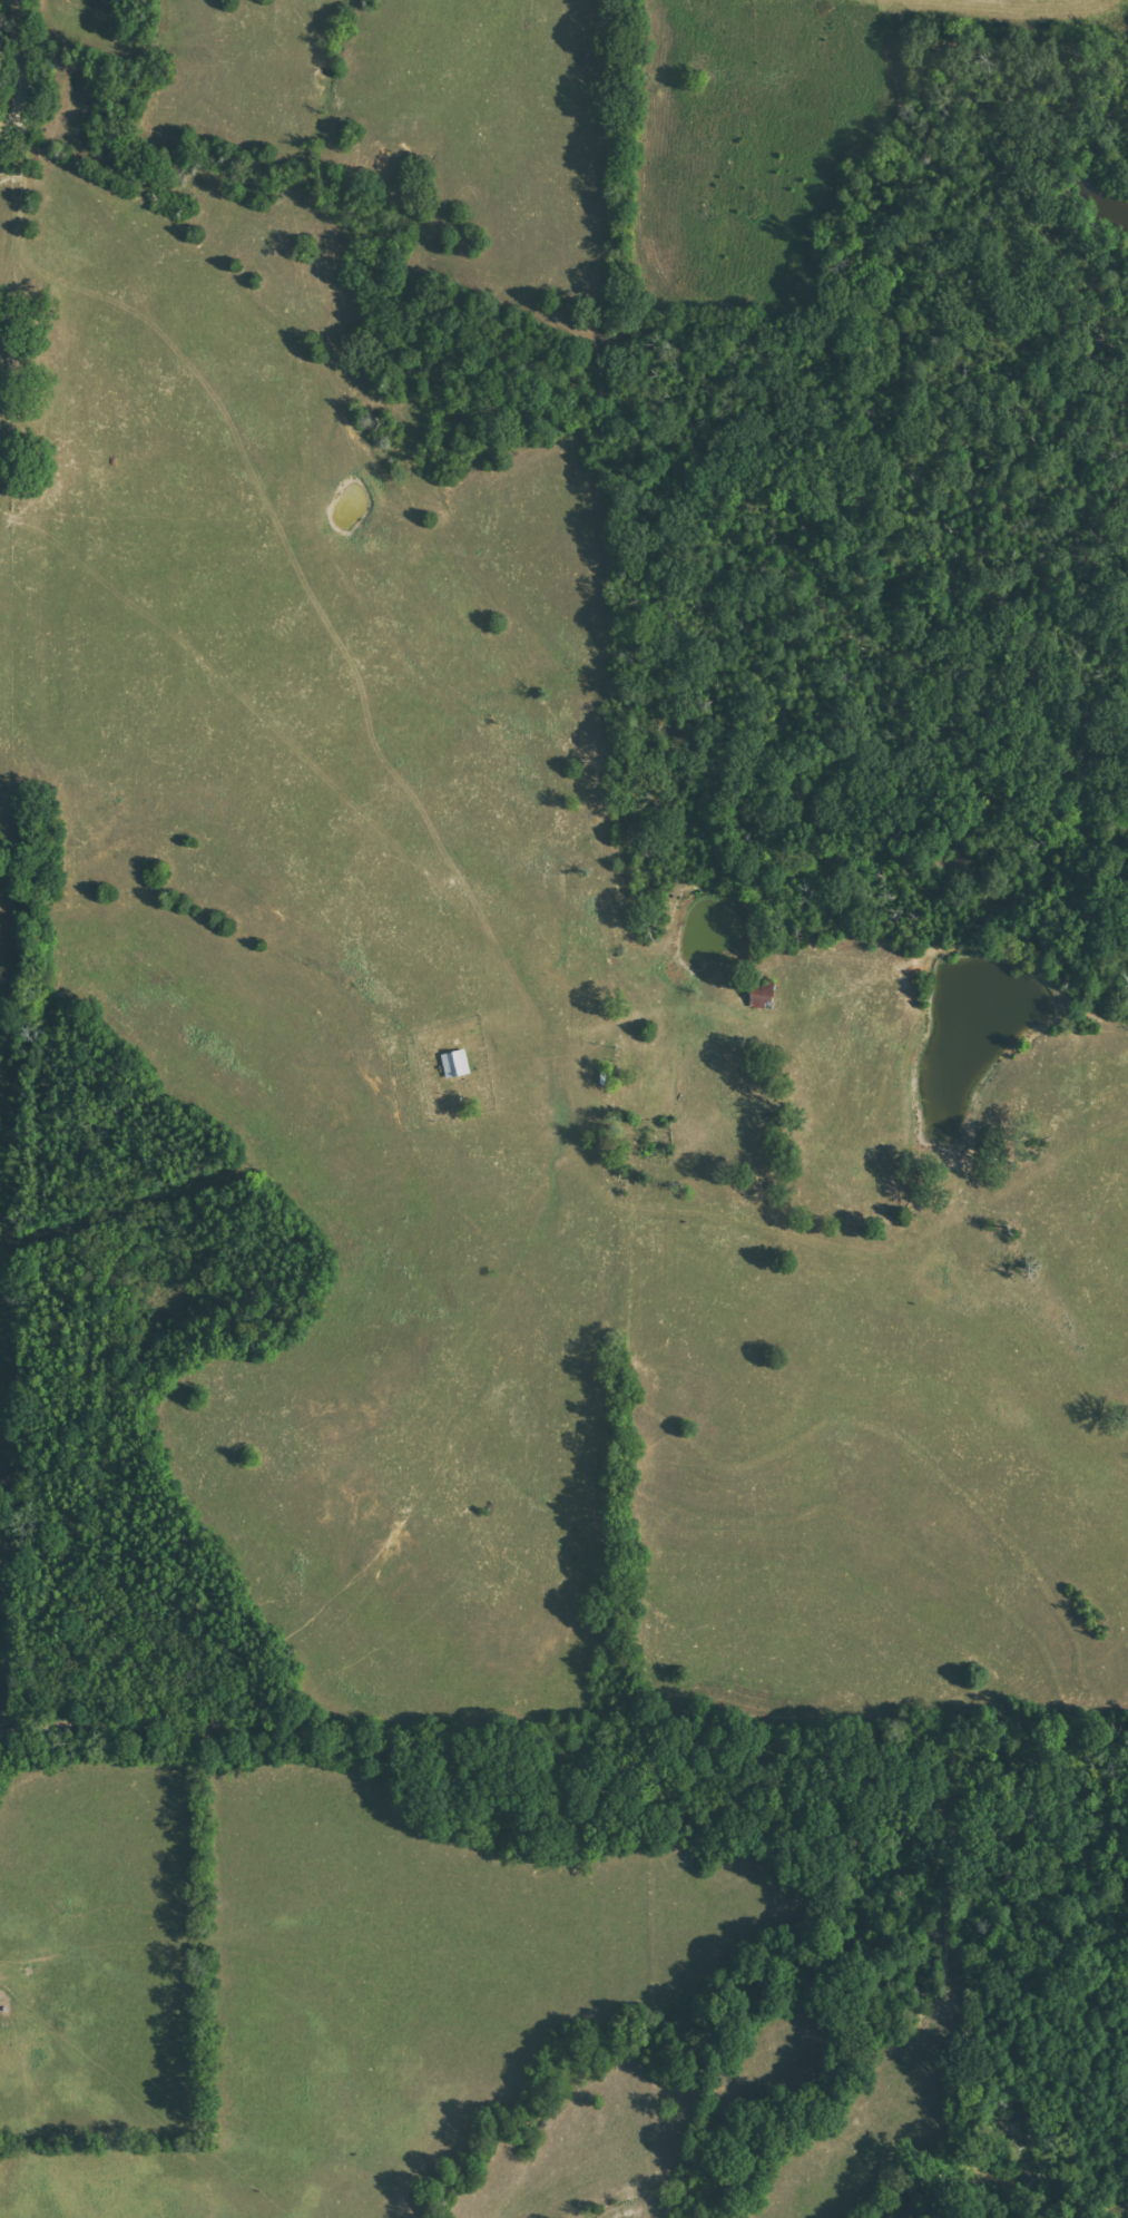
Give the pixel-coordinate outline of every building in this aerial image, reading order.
[(775,989),(754,987),(751,1006),(772,1009),(775,989)] [(447,1078),(471,1073),(465,1048),(441,1055),(447,1078)]
